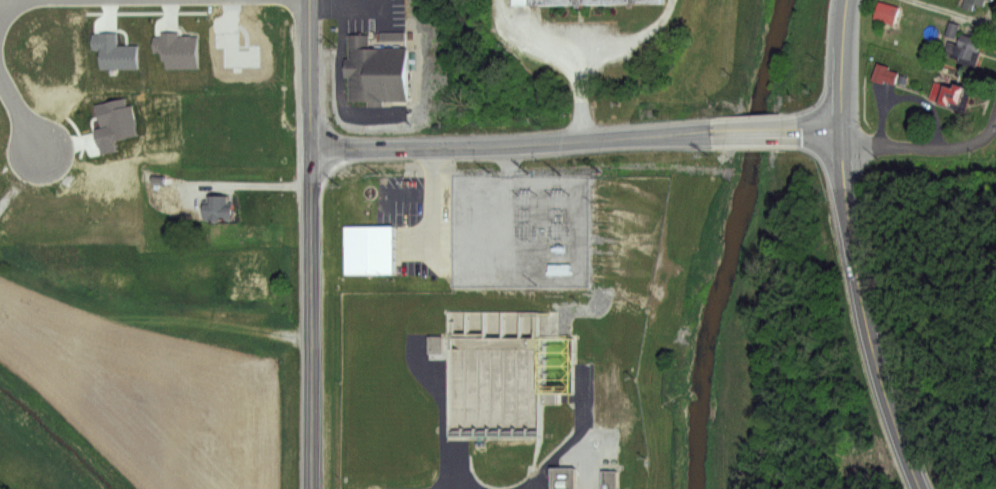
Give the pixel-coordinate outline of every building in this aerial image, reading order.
[(964,7),(966,0),(995,0),(995,3),(988,1),(986,8),(975,5),(974,10),(964,7)] [(881,3),(901,8),(896,26),(876,20),(881,3)] [(93,31),(117,31),(118,47),(139,46),(139,70),(101,71),(100,50),(93,50),(93,31)] [(347,31),(368,31),(368,43),(405,43),(405,101),(346,100),(347,31)] [(162,32),(179,32),(179,36),(198,36),(198,69),(163,70),(163,44),(154,44),(154,37),(162,37),(162,32)] [(258,45),(259,65),(223,65),(223,47),(216,47),(215,33),(223,33),(237,32),(238,45),(258,45)] [(964,36),(985,42),(978,67),(961,63),(962,59),(945,54),(949,41),(961,45),(964,36)] [(880,63),(890,67),(889,71),(909,77),(906,85),(899,83),(898,86),(887,82),(886,85),(874,81),(880,63)] [(959,85),(972,90),(965,108),(956,105),(954,110),(929,101),(936,82),(957,89),(959,85)] [(124,97),(126,106),(131,104),(137,125),(135,126),(137,134),(114,140),(117,150),(101,154),(94,129),(100,126),(94,104),(124,97)] [(204,190),(235,192),(233,216),(203,214),(204,190)] [(345,215),(396,215),(397,271),(345,270),(345,215)] [(537,435),(537,406),(570,406),(569,337),(442,338),(443,436),(537,435)]
